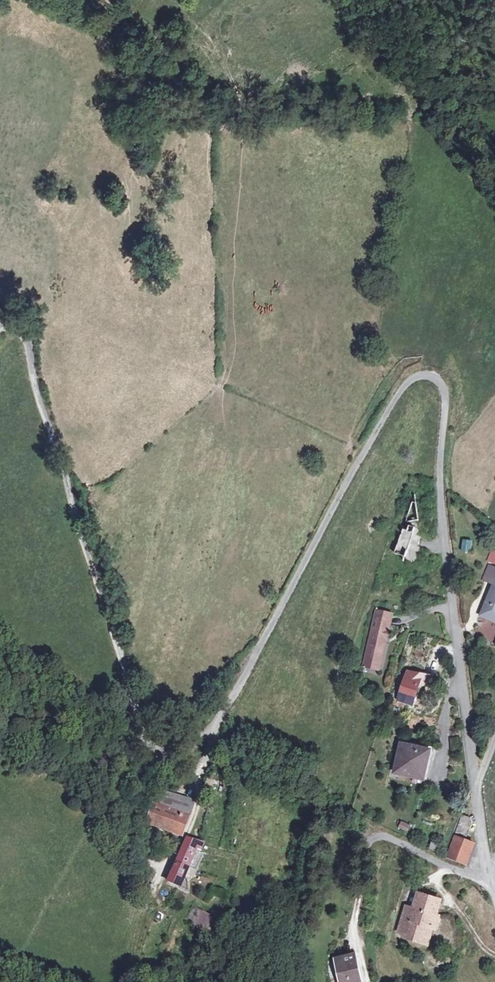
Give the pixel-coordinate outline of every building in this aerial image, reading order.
[(418,504),(413,504),(407,522),(420,521),(418,504)] [(404,531),(396,554),(406,557),(404,562),(416,565),(417,560),(419,561),(422,549),(418,548),(422,536),(419,535),(421,530),(411,527),(409,533),(404,531)] [(473,541),(464,540),(463,552),(472,553),(473,541)] [(494,588),(482,616),(494,621),(494,588)] [(387,625),(392,626),(394,614),(378,611),(365,662),(382,666),(387,643),(383,643),(387,625)] [(494,637),(494,623),(478,620),(475,639),(494,642),(494,637)] [(387,643),(392,626),(387,625),(383,643),(387,643)] [(381,671),(382,666),(365,662),(364,667),(381,671)] [(412,705),(419,686),(421,685),(425,682),(427,677),(419,674),(417,676),(407,673),(398,701),(412,705)] [(431,751),(401,744),(395,773),(424,780),(431,751)] [(215,781),(211,780),(207,780),(205,789),(213,791),(215,781)] [(194,802),(160,791),(147,822),(182,836),(194,802)] [(457,837),(466,840),(473,823),(472,819),(464,816),(456,836),(457,837)] [(400,821),(397,828),(407,832),(410,825),(400,821)] [(466,840),(457,837),(449,858),(467,866),(476,844),(466,840)] [(190,868),(197,871),(204,856),(200,854),(203,845),(190,840),(185,844),(168,882),(188,892),(188,884),(183,881),(186,875),(190,868)] [(441,848),(433,844),(431,849),(439,853),(441,848)] [(194,879),(197,871),(190,868),(186,875),(194,879)] [(414,915),(405,913),(398,934),(407,937),(407,940),(424,945),(428,929),(436,931),(440,919),(435,917),(440,902),(420,896),(416,908),(414,915)] [(407,905),(405,913),(414,915),(416,908),(407,905)] [(187,921),(197,926),(204,913),(194,907),(187,921)] [(204,913),(197,926),(207,931),(214,918),(204,913)] [(432,947),(436,931),(428,929),(424,945),(432,947)] [(356,956),(337,961),(342,981),(363,981),(356,956)] [(337,961),(327,963),(331,979),(329,980),(329,981),(342,981),(337,961)]
